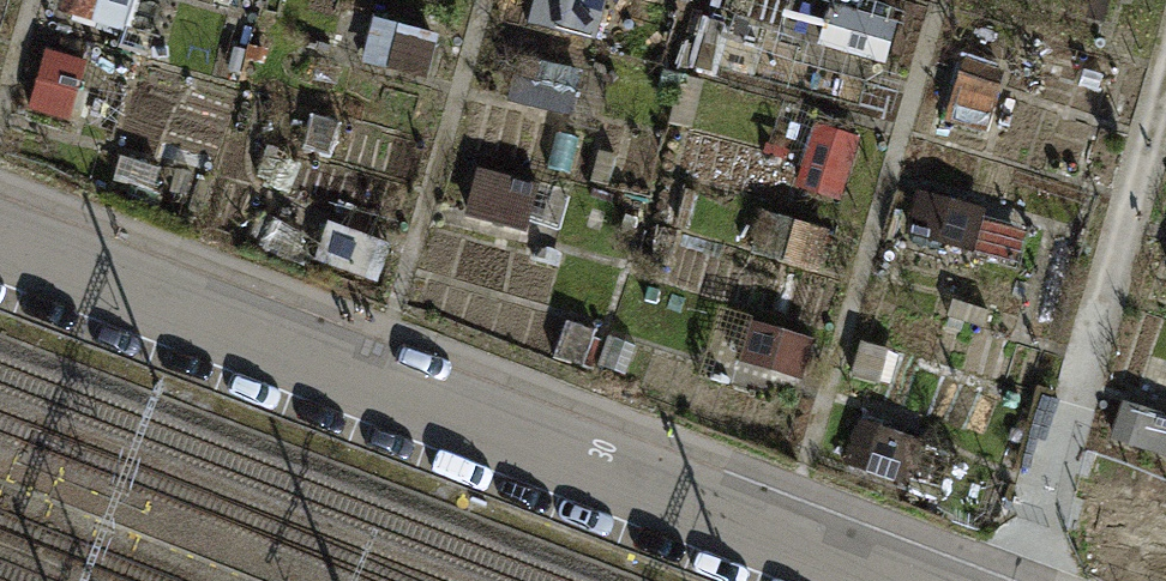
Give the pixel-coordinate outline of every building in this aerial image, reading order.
[(121,34),(131,0),(64,0),(59,16),(121,34)] [(233,0),(210,0),(209,4),(229,10),(233,0)] [(598,43),(608,2),(599,0),(530,0),(524,26),(598,43)] [(820,49),(888,67),(898,27),(830,10),(820,49)] [(430,83),(440,37),(375,22),(364,68),(430,83)] [(31,116),(67,125),(83,66),(47,56),(31,116)] [(572,120),(584,75),(520,60),(509,104),(572,120)] [(947,125),(990,137),(1006,77),(964,66),(947,125)] [(303,150),(329,159),(341,125),(314,116),(303,150)] [(797,188),(841,202),(860,140),(816,126),(797,188)] [(528,237),(540,187),(479,173),(467,222),(528,237)] [(907,235),(973,255),(986,212),(920,192),(907,235)] [(820,275),(831,234),(762,216),(751,256),(820,275)] [(375,284),(387,245),(329,227),(317,267),(375,284)] [(946,318),(985,329),(989,315),(950,303),(946,318)] [(718,366),(741,373),(743,367),(802,384),(815,342),(756,324),(757,320),(720,309),(698,382),(712,386),(718,366)] [(851,381),(881,390),(891,356),(861,347),(851,381)] [(1165,461),(1165,419),(1124,403),(1110,440),(1165,461)] [(846,468),(939,499),(951,462),(928,454),(931,446),(862,423),(846,468)]
